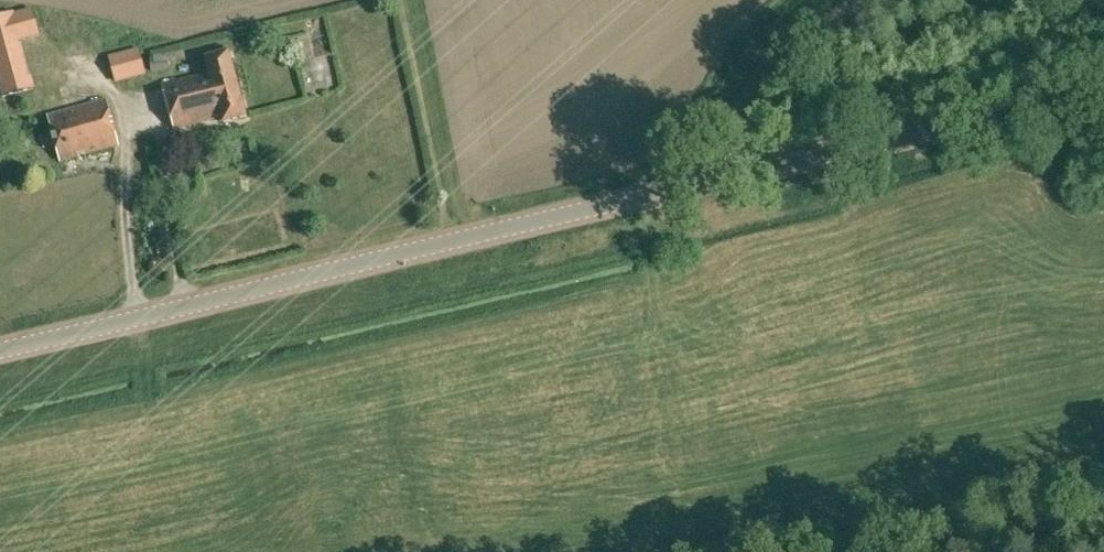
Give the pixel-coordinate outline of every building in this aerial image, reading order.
[(13,12),(3,15),(0,16),(0,47),(20,41),(21,41),(20,39),(39,33),(33,9),(14,15),(13,12)] [(108,55),(116,82),(145,73),(138,47),(108,55)] [(164,83),(176,129),(222,116),(224,122),(247,116),(229,51),(205,57),(209,71),(164,83)] [(34,88),(30,75),(29,75),(0,83),(4,96),(34,88)] [(49,115),(61,160),(119,145),(106,99),(65,110),(62,96),(44,101),(48,115),(49,115)]
